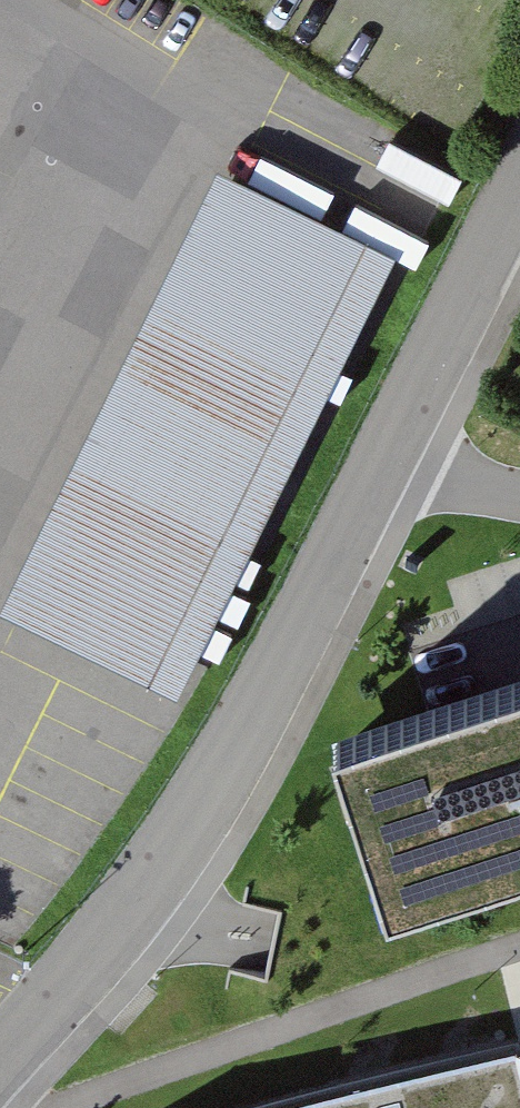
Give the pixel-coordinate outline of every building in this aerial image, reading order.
[(204,159),(0,585),(0,598),(177,682),(386,246),(204,159)] [(390,929),(519,888),(519,679),(330,739),(390,929)] [(265,1107),(519,1107),(519,1046),(265,1107)]
